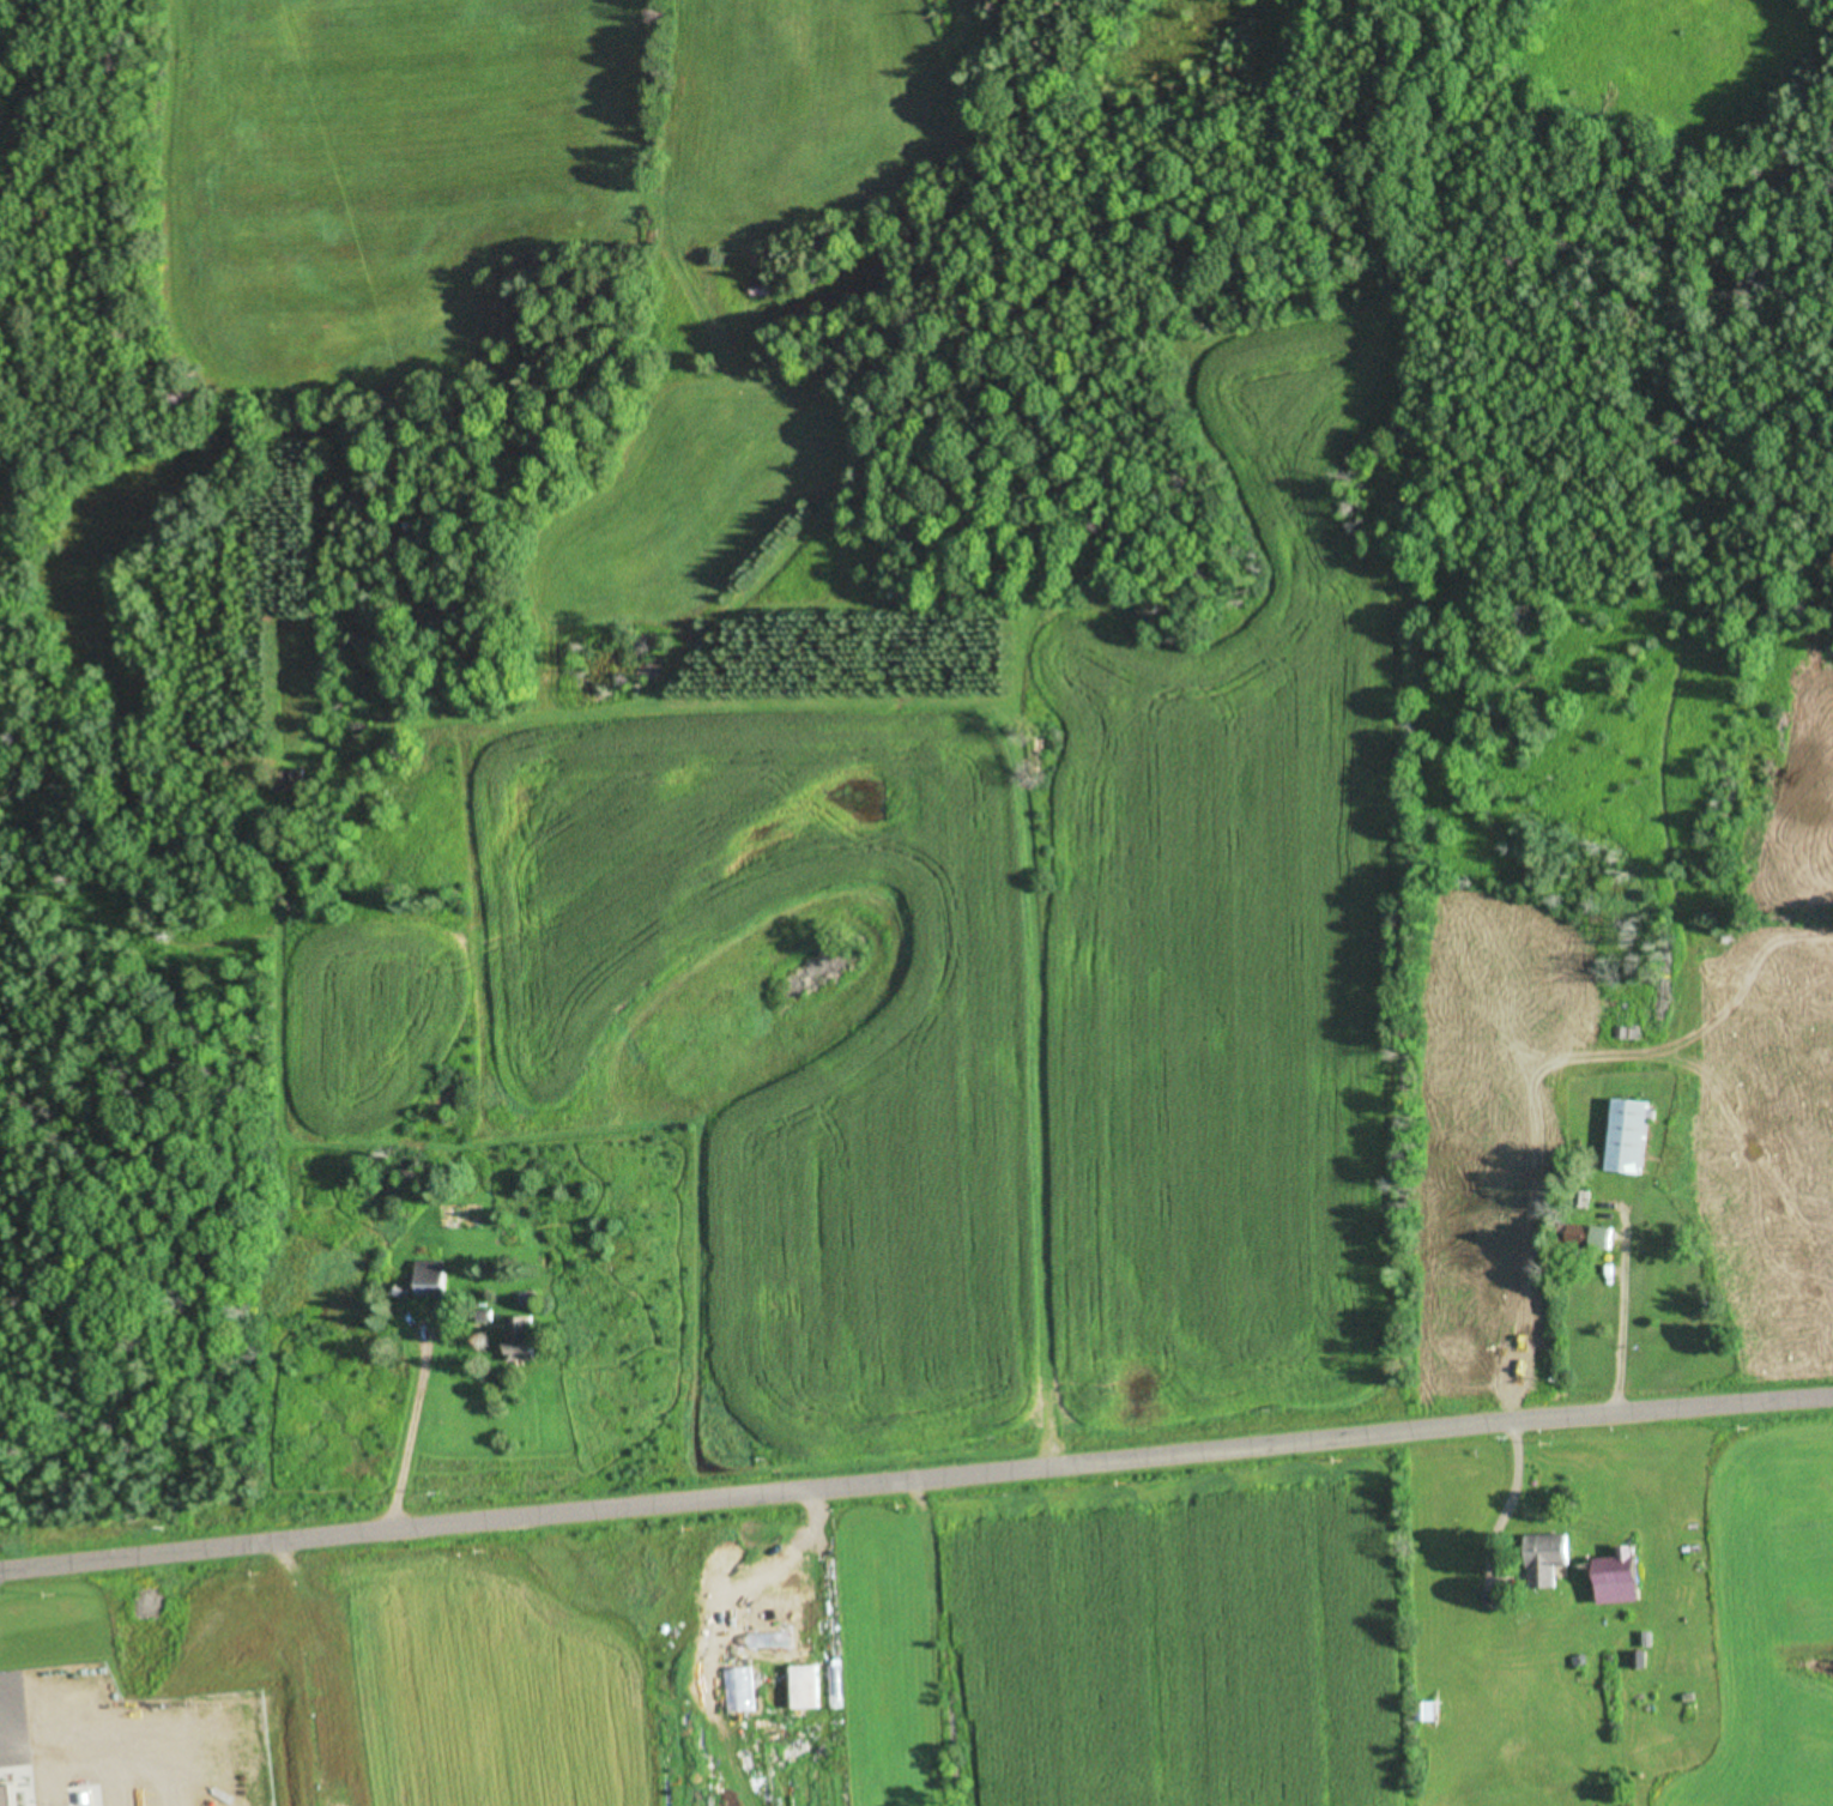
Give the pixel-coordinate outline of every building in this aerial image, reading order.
[(754,294),(769,294),(769,280),(754,280),(754,294)] [(1647,1103),(1603,1100),(1598,1172),(1641,1176),(1647,1103)] [(1610,1229),(1550,1222),(1548,1244),(1607,1251),(1610,1229)] [(397,1295),(450,1296),(450,1261),(420,1260),(420,1273),(410,1273),(410,1286),(397,1285),(397,1295)] [(533,1316),(507,1316),(507,1360),(544,1360),(544,1335),(533,1335),(533,1316)] [(1517,1537),(1517,1590),(1565,1590),(1565,1537),(1517,1537)] [(1630,1601),(1630,1559),(1622,1559),(1621,1548),(1609,1549),(1610,1561),(1583,1561),(1583,1602),(1630,1601)] [(794,1708),(821,1708),(821,1665),(794,1665),(794,1708)] [(1430,1723),(1429,1703),(1409,1704),(1411,1724),(1430,1723)]
